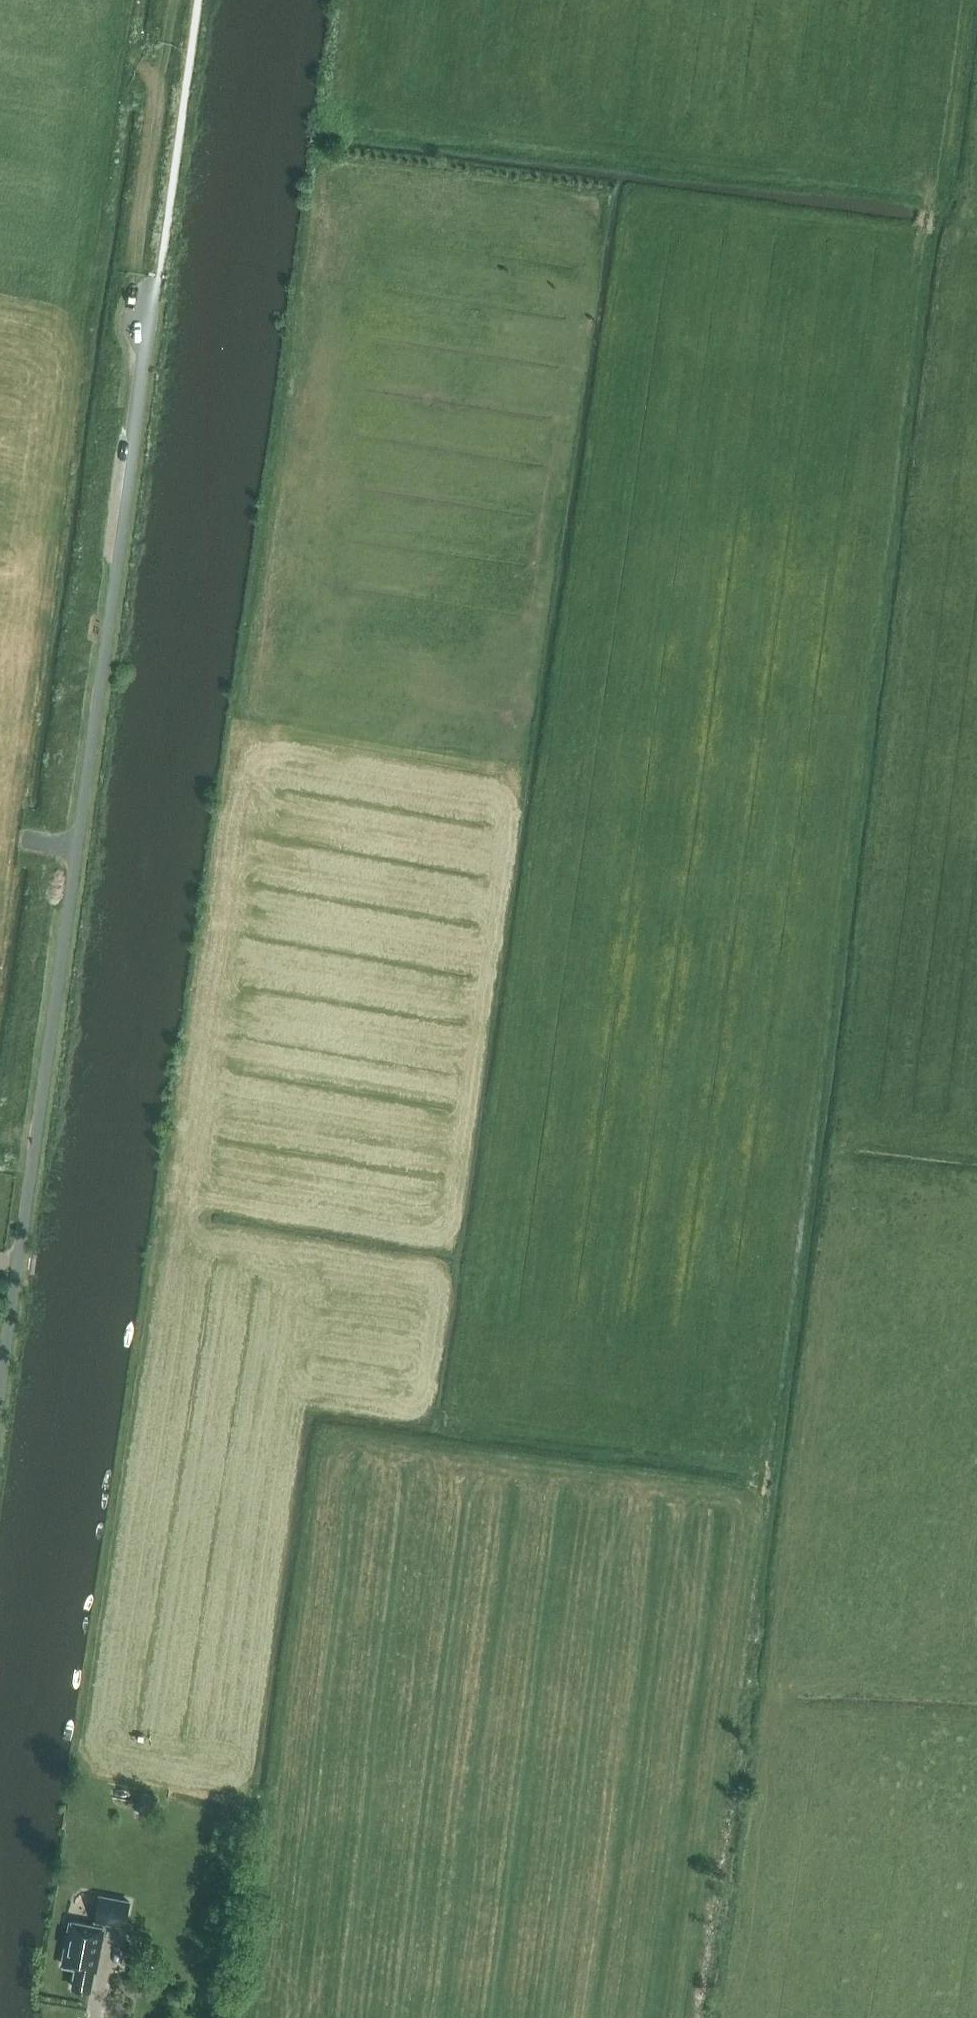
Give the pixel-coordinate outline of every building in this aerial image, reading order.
[(95,1992),(104,1931),(104,1929),(103,1928),(104,1922),(125,1925),(128,1902),(98,1897),(94,1927),(70,1924),(64,1967),(78,1969),(75,1989),(95,1992)]
